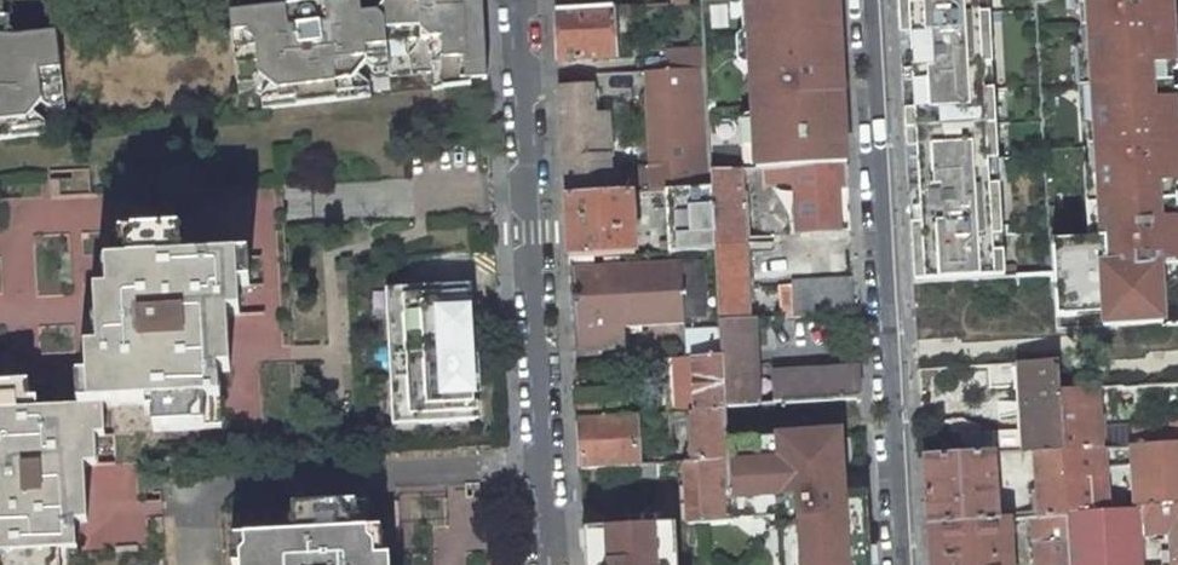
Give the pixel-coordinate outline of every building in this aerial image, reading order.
[(46,135),(44,122),(38,117),(44,111),(65,108),(57,33),(19,37),(9,30),(11,0),(0,0),(0,140),(46,135)] [(298,18),(298,19),(299,26),(288,27),(286,6),(229,13),(238,88),(260,85),(266,90),(261,97),(263,110),(371,98),(369,80),(430,74),(432,90),(471,86),(470,82),(486,80),(482,1),(466,2),(466,0),(383,0),(383,5),(376,12),(361,14),(359,0),(338,0),(324,2),(327,23),(316,24),(315,14),(312,11),(309,9),(305,9),(301,11),(298,14),(298,18)] [(846,163),(837,0),(746,0),(756,168),(762,168),(846,163)] [(988,0),(897,0),(899,34),(903,34),(905,78),(901,78),(907,181),(911,181),(914,225),(910,225),(913,282),(950,280),(1004,277),(1002,253),(991,253),(990,238),(1001,237),(999,186),(988,187),(986,161),(997,160),(993,90),(982,90),(981,65),(992,64),(988,0)] [(1078,0),(1071,0),(1075,72),(1082,72),(1078,0)] [(1101,207),(1140,205),(1177,203),(1177,181),(1167,0),(1078,0),(1082,72),(1093,71),(1095,104),(1084,105),(1089,189),(1100,188),(1101,207)] [(614,57),(612,7),(555,10),(557,60),(614,57)] [(666,70),(705,69),(704,49),(665,51),(666,70)] [(982,90),(993,90),(992,64),(981,65),(982,90)] [(616,167),(618,194),(631,193),(654,192),(654,193),(665,193),(665,189),(711,187),(710,171),(707,112),(705,69),(666,70),(647,71),(652,165),(616,167)] [(1082,72),(1075,72),(1077,105),(1084,105),(1095,104),(1093,71),(1082,72)] [(558,89),(565,196),(611,194),(608,156),(595,156),(593,123),(591,87),(558,89)] [(1084,105),(1077,105),(1082,189),(1089,189),(1084,105)] [(593,123),(595,156),(608,156),(606,122),(593,123)] [(988,187),(999,186),(997,160),(986,161),(988,187)] [(846,163),(762,168),(763,183),(784,181),(795,184),(797,231),(838,229),(835,189),(847,188),(846,163)] [(742,204),(740,169),(710,171),(711,187),(714,249),(719,321),(749,320),(747,292),(753,292),(753,280),(747,281),(743,217),(749,217),(748,203),(742,204)] [(665,193),(668,252),(714,249),(711,187),(665,189),(665,193)] [(1089,189),(1082,189),(1083,208),(1101,207),(1100,188),(1089,189)] [(634,253),(631,193),(618,194),(611,194),(565,196),(568,257),(592,256),(634,253)] [(142,195),(0,196),(0,261),(32,261),(32,231),(81,231),(81,224),(143,224),(142,195)] [(1177,262),(1177,203),(1140,205),(1101,207),(1083,208),(1047,210),(1052,273),(1055,331),(1056,331),(1116,327),(1135,327),(1135,324),(1168,323),(1165,263),(1177,262)] [(153,433),(220,428),(217,372),(230,372),(226,315),(239,315),(237,287),(248,286),(247,257),(179,261),(177,233),(102,237),(106,293),(93,294),(97,350),(84,351),(86,379),(76,379),(78,409),(37,411),(36,400),(28,400),(27,383),(0,385),(0,554),(1,554),(2,564),(77,564),(74,522),(87,521),(83,465),(95,464),(94,437),(104,436),(102,408),(143,405),(144,416),(152,416),(153,433)] [(991,253),(1002,253),(1001,237),(990,238),(991,253)] [(683,319),(705,318),(702,262),(620,265),(620,258),(605,259),(605,266),(593,267),(592,256),(568,257),(574,352),(624,349),(623,327),(684,324),(683,319)] [(854,314),(853,294),(845,295),(844,279),(792,282),(792,288),(794,318),(854,314)] [(853,294),(852,279),(844,279),(845,295),(853,294)] [(950,280),(913,282),(914,301),(951,299),(950,280)] [(448,288),(397,290),(398,312),(386,313),(388,338),(399,338),(400,358),(389,359),(391,405),(403,405),(403,413),(418,412),(419,426),(474,423),(471,368),(469,368),(469,359),(471,359),(469,330),(469,322),(456,322),(455,302),(468,301),(467,287),(448,288)] [(784,318),(794,318),(792,288),(782,289),(784,318)] [(398,312),(397,290),(385,291),(386,313),(398,312)] [(456,322),(469,322),(468,301),(455,302),(456,322)] [(758,404),(754,320),(749,320),(719,321),(719,329),(720,357),(722,357),(724,406),(758,404)] [(688,330),(690,359),(720,357),(719,329),(688,330)] [(399,338),(388,338),(389,359),(400,358),(399,338)] [(666,360),(668,415),(690,414),(724,412),(724,406),(722,357),(720,357),(690,359),(666,360)] [(992,386),(1023,385),(1026,430),(995,432),(996,452),(1027,450),(1027,453),(1034,452),(1061,451),(1057,391),(1059,391),(1058,363),(1022,364),(990,367),(992,386)] [(782,403),(860,398),(858,369),(774,374),(776,403),(782,403)] [(1099,428),(1096,389),(1096,388),(1059,391),(1057,391),(1061,451),(1100,448),(1099,428)] [(632,389),(576,392),(577,420),(631,417),(634,417),(632,389)] [(782,403),(784,439),(838,435),(862,434),(860,398),(782,403)] [(724,412),(726,442),(760,440),(758,404),(724,406),(724,412)] [(403,405),(391,405),(392,427),(419,426),(418,412),(403,413),(403,405)] [(693,460),(693,462),(727,459),(726,442),(724,412),(690,414),(693,460)] [(634,465),(631,417),(577,420),(580,470),(582,470),(627,467),(634,466),(634,465)] [(1099,428),(1100,448),(1112,447),(1132,446),(1177,443),(1177,424),(1099,428)] [(778,564),(870,564),(866,494),(842,495),(838,435),(784,439),(760,440),(726,442),(727,459),(730,520),(752,519),(752,514),(769,513),(775,517),(776,533),(782,539),(784,559),(778,559),(778,564)] [(1132,446),(1136,509),(1177,507),(1177,443),(1132,446)] [(1114,479),(1112,447),(1100,448),(1102,481),(1114,479)] [(1104,511),(1102,481),(1100,448),(1061,451),(1065,514),(1104,511)] [(1034,452),(1038,517),(1037,519),(1065,517),(1065,514),(1061,451),(1034,452)] [(997,519),(993,452),(923,456),(928,524),(997,520),(997,519)] [(683,461),(686,503),(702,503),(703,523),(730,522),(730,520),(727,459),(693,462),(693,460),(683,461)] [(656,482),(655,464),(634,465),(634,466),(627,467),(628,484),(656,482)] [(387,557),(352,559),(350,529),(360,529),(359,520),(353,515),(352,503),(305,506),(292,506),(293,534),(237,538),(239,564),(388,564),(387,557)] [(702,503),(686,503),(687,525),(703,525),(703,523),(702,503)] [(1138,535),(1169,533),(1170,545),(1160,546),(1162,564),(1177,564),(1177,507),(1136,509),(1104,511),(1065,514),(1065,517),(1068,564),(1139,564),(1138,535)] [(1036,564),(1068,564),(1065,517),(1037,519),(1038,517),(1031,518),(1032,544),(1035,544),(1036,564)] [(997,520),(928,524),(930,564),(1011,564),(1009,519),(1009,518),(997,519),(997,520)] [(674,526),(584,530),(585,554),(592,554),(593,564),(676,564),(674,526)] [(592,554),(585,554),(585,564),(593,564),(592,554)]
